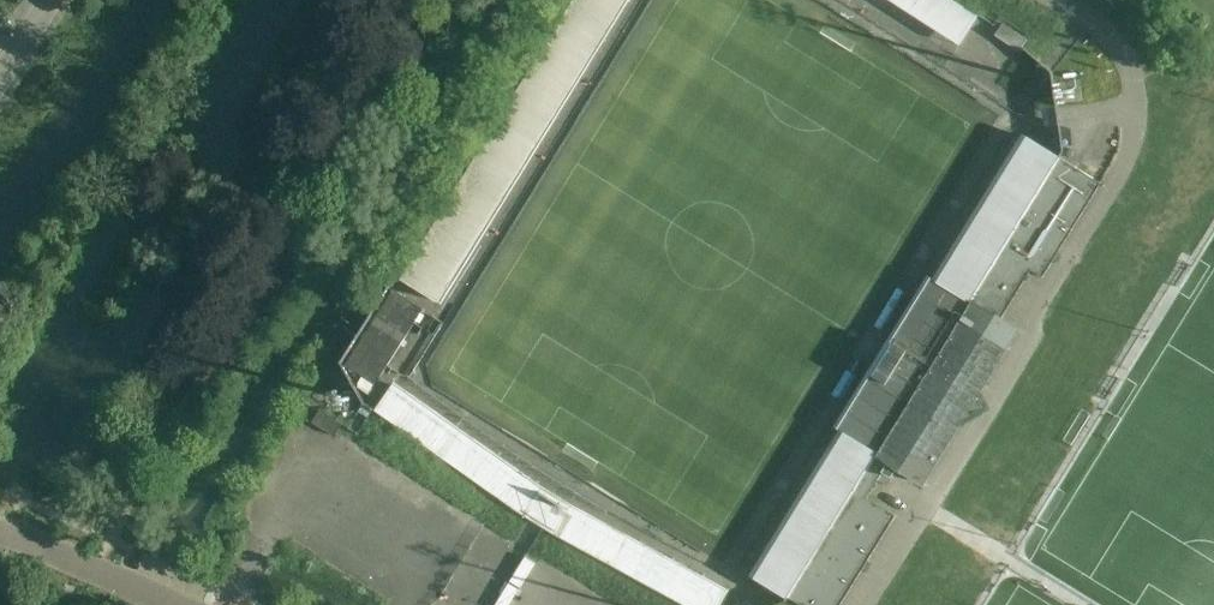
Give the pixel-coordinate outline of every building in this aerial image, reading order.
[(444,316),(639,0),(583,0),(402,288),(444,316)] [(979,20),(949,0),(882,0),(961,52),(979,20)] [(1020,52),(1027,40),(1003,24),(995,36),(1020,52)] [(1060,158),(1032,140),(939,290),(932,285),(897,342),(895,341),(892,346),(894,347),(914,360),(904,376),(904,377),(881,363),(878,368),(880,369),(845,426),(852,431),(759,581),(771,588),(789,598),(801,604),(840,604),(896,516),(867,498),(878,480),(887,485),(898,467),(925,483),(966,416),(967,416),(983,408),(978,399),(977,398),(1019,331),(1001,320),(1031,270),(1043,277),(1101,183),(1060,158)] [(393,290),(346,365),(375,384),(365,379),(359,390),(370,395),(375,384),(376,384),(388,365),(423,310),(393,290)] [(893,303),(878,328),(885,332),(900,308),(893,303)] [(859,358),(843,383),(850,387),(866,363),(859,358)] [(395,389),(375,416),(539,529),(676,604),(726,604),(731,597),(557,502),(395,389)] [(313,423),(334,436),(341,425),(320,412),(313,423)] [(535,563),(525,557),(510,582),(520,588),(535,563)] [(495,604),(509,604),(519,589),(509,583),(495,604)]
